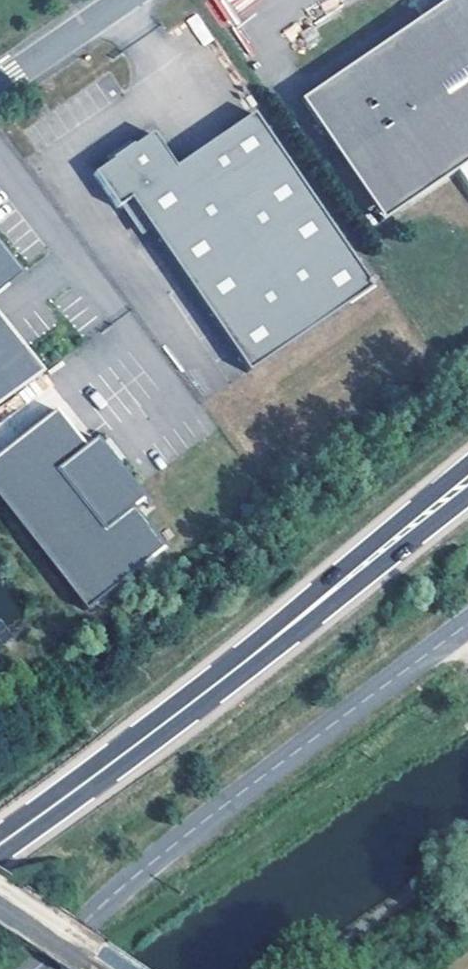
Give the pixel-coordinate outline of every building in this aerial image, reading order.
[(298,104),(379,226),(454,176),(467,196),(467,0),(453,0),(298,104)] [(376,293),(259,117),(180,169),(157,136),(99,174),(121,208),(133,200),(250,375),(376,293)] [(23,278),(0,249),(0,296),(23,278)] [(44,375),(0,319),(0,409),(44,375)] [(88,613),(168,552),(137,511),(147,503),(99,441),(89,450),(59,412),(0,458),(0,500),(88,613)]
